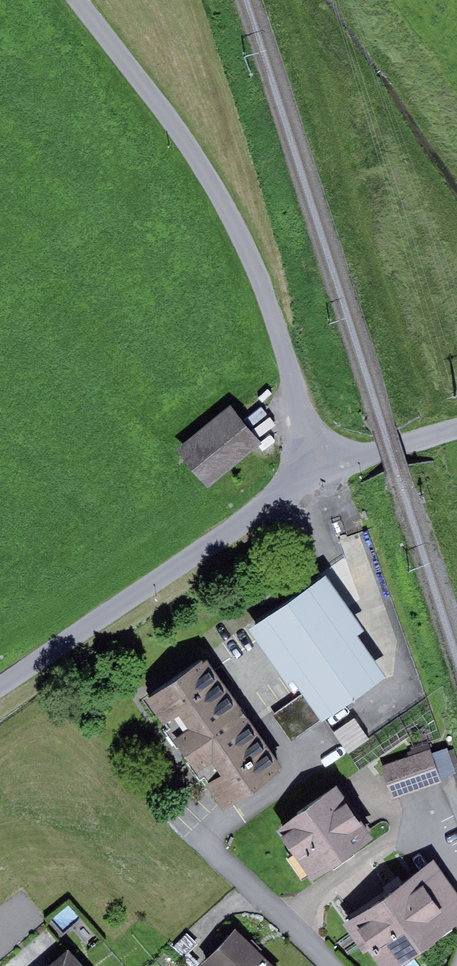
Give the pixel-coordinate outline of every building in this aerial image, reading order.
[(231,406),(177,448),(207,486),(261,443),(231,406)] [(365,628),(326,571),(244,627),(289,693),(299,686),(304,693),(322,718),(384,676),(356,634),(365,628)] [(206,657),(145,698),(224,810),(283,768),(206,657)] [(322,718),(304,693),(273,714),(292,740),(322,718)] [(354,718),(334,732),(348,753),(369,738),(354,718)] [(446,752),(456,783),(456,758),(454,749),(446,752)] [(431,750),(382,766),(393,799),(441,783),(431,750)] [(336,787),(276,831),(312,881),(373,837),(336,787)] [(342,922),(363,953),(369,949),(380,965),(396,965),(456,924),(456,893),(433,859),(342,922)] [(203,964),(205,965),(271,965),(235,931),(203,964)] [(48,965),(83,965),(68,949),(48,965)]
